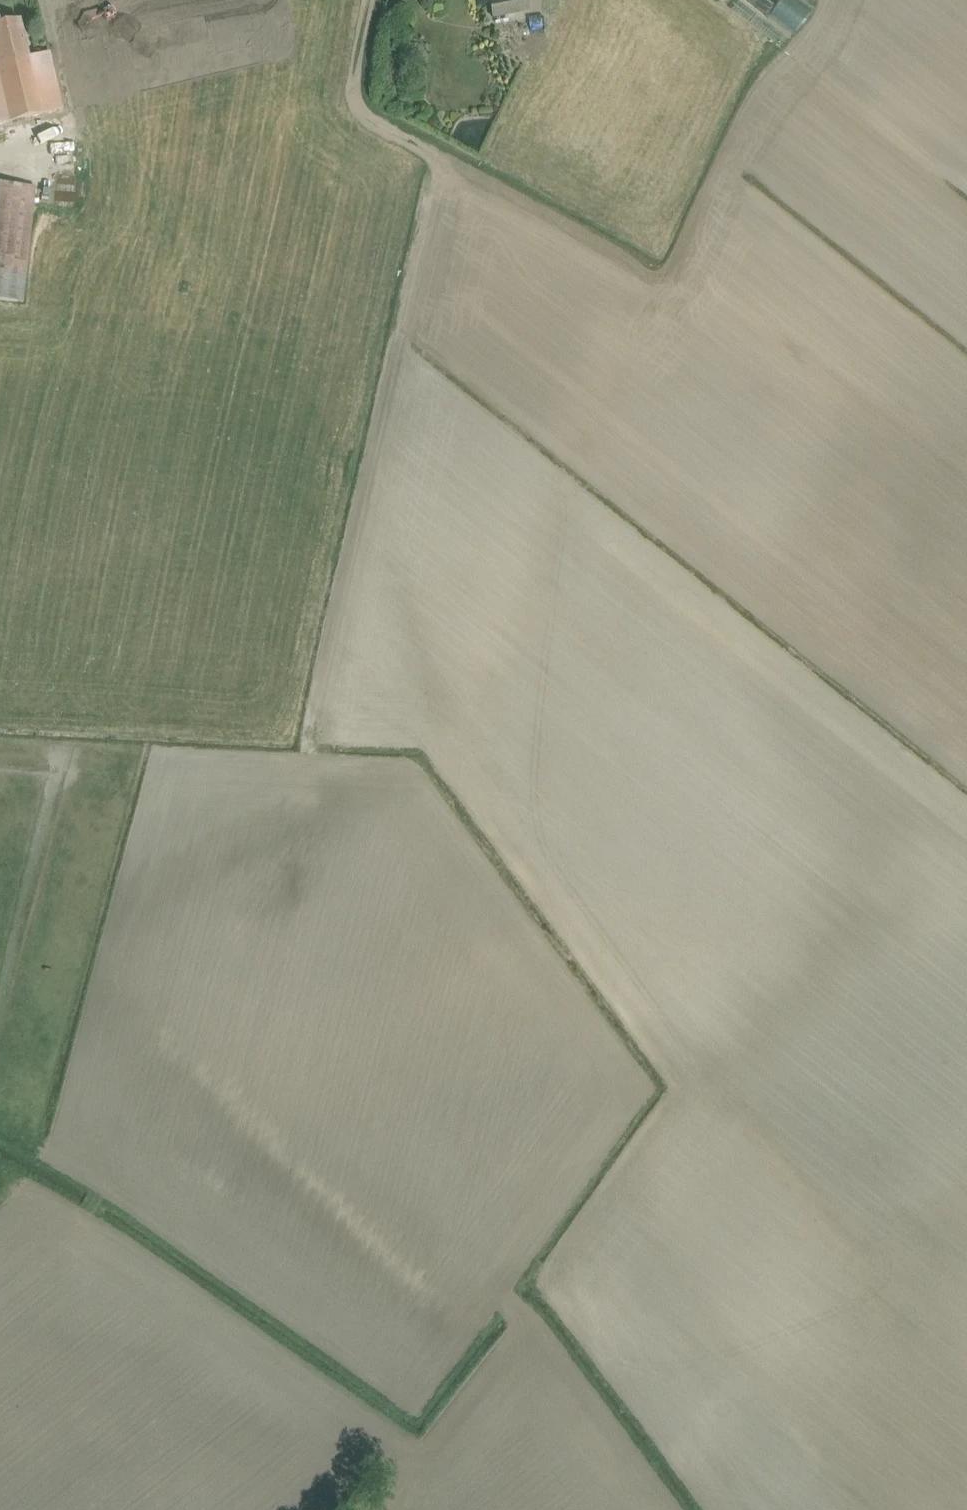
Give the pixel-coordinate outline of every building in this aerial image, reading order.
[(529,10),(526,0),(488,0),(491,18),(529,10)] [(779,15),(784,0),(783,0),(757,0),(755,7),(779,15)] [(778,21),(804,38),(821,11),(805,0),(792,0),(778,21)] [(53,71),(49,51),(28,56),(19,19),(0,24),(0,127),(65,111),(53,71)] [(22,301),(34,186),(0,182),(0,298),(22,301)]
